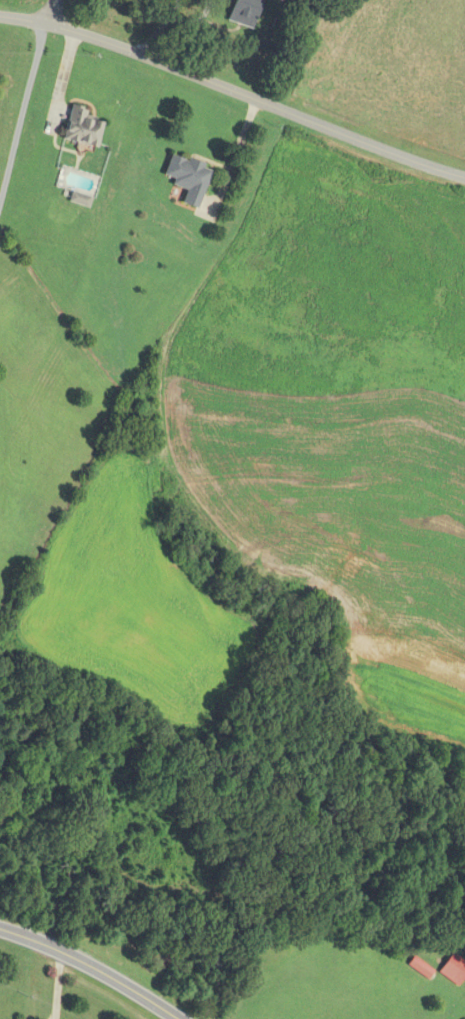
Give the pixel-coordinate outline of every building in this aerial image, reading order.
[(226,22),(251,28),(258,0),(231,0),(226,22)] [(92,150),(101,119),(68,109),(59,140),(92,150)] [(161,176),(171,179),(169,186),(183,190),(179,206),(196,211),(208,168),(167,156),(161,176)]
